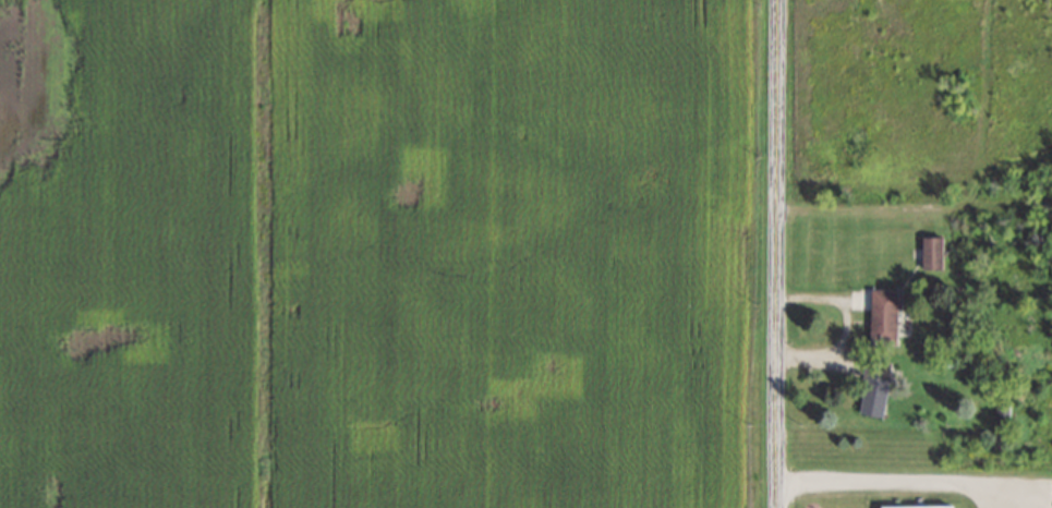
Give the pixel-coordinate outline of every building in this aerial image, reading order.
[(947,237),(925,237),(925,269),(947,269),(947,237)] [(901,343),(901,289),(874,289),(874,342),(901,343)] [(863,414),(890,416),(894,365),(868,363),(863,414)] [(998,420),(1010,420),(1010,404),(997,404),(998,420)]
